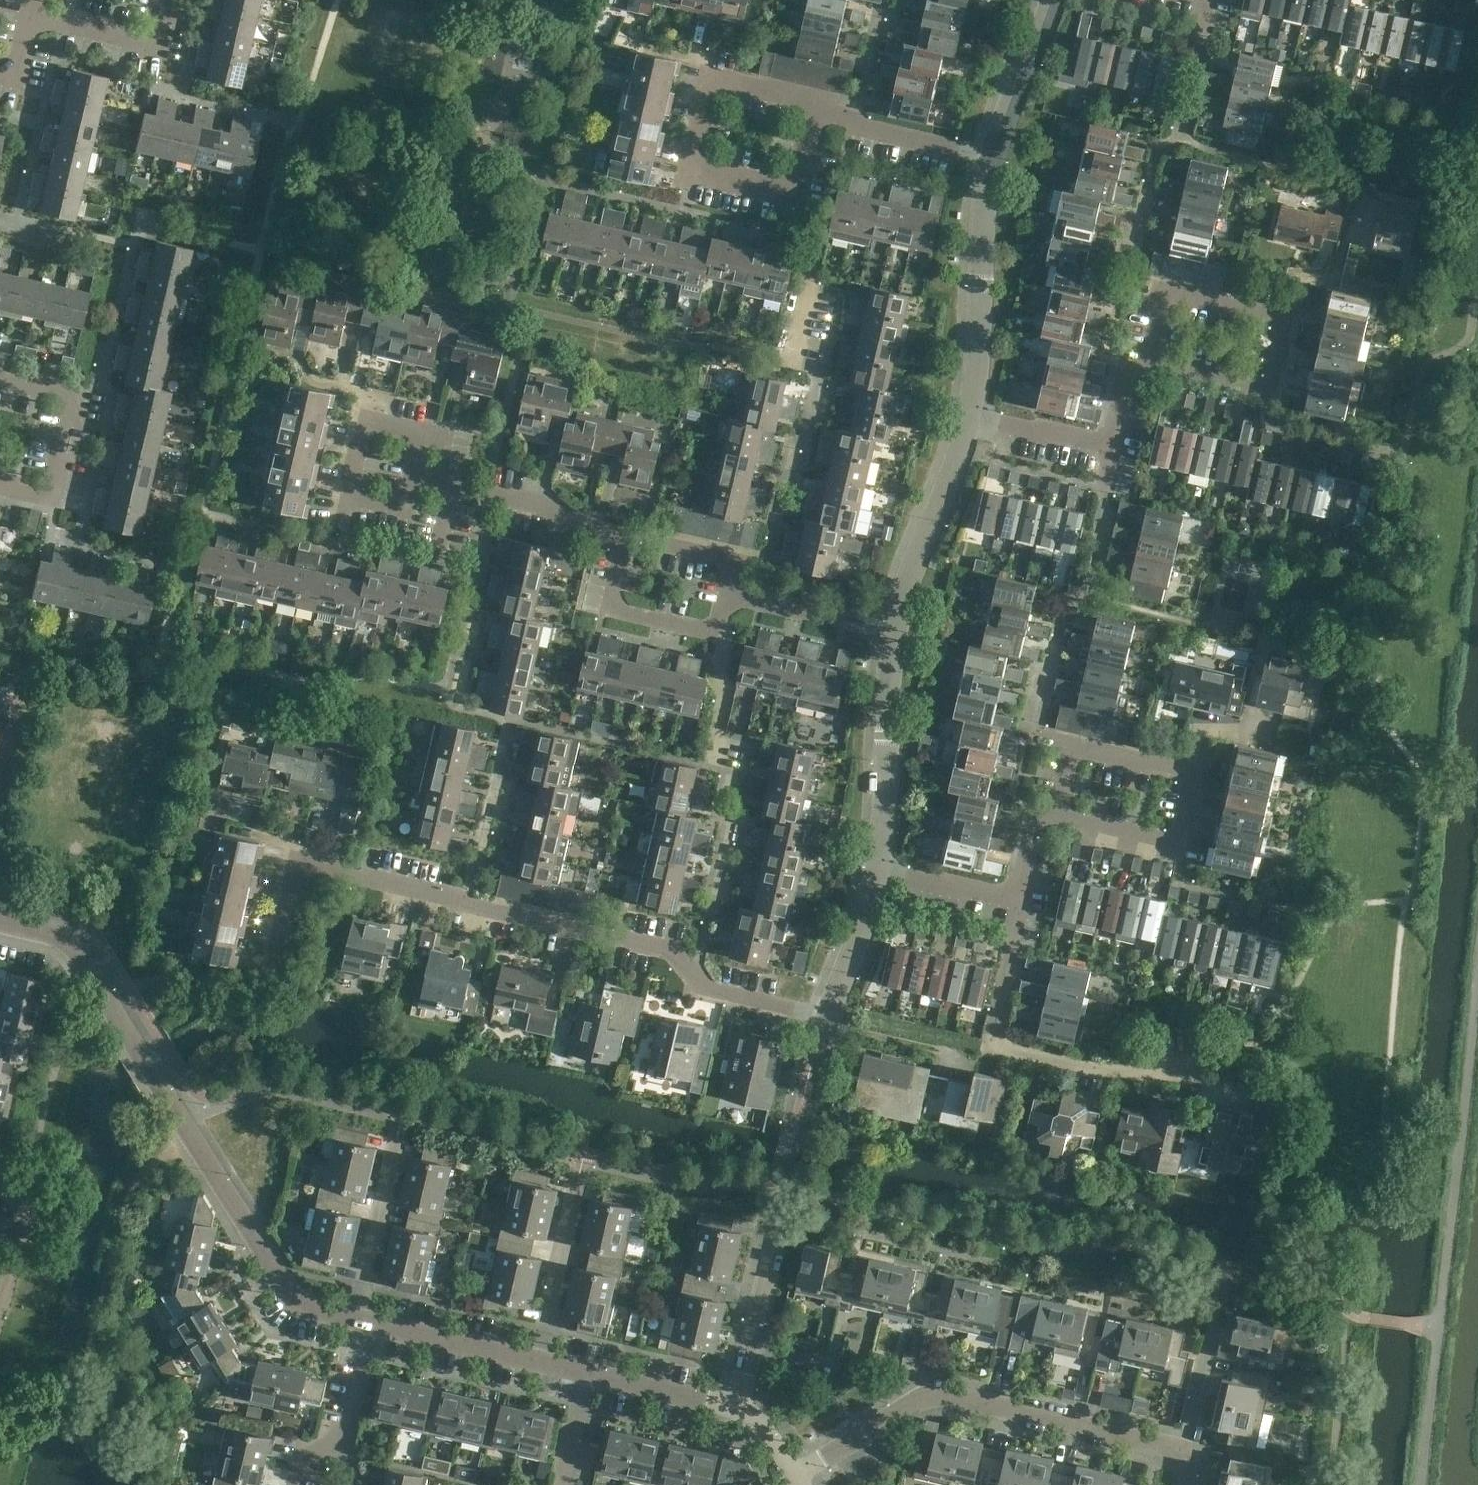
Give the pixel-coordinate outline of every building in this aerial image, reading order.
[(260,0),(209,0),(208,5),(262,18),(262,15),(256,14),(260,0)] [(606,5),(652,16),(655,2),(655,0),(607,0),(606,5)] [(702,0),(655,0),(655,2),(699,12),(702,0)] [(699,12),(743,22),(749,0),(702,0),(699,12)] [(847,0),(810,0),(807,10),(843,19),(847,0)] [(967,8),(932,0),(910,0),(908,6),(920,9),(920,8),(926,9),(923,23),(961,31),(967,8)] [(1266,0),(1245,0),(1241,15),(1262,20),(1264,12),(1266,0)] [(1288,0),(1266,0),(1264,12),(1284,17),(1288,0)] [(1309,0),(1288,0),(1284,17),(1304,22),(1309,0)] [(1331,0),(1309,0),(1304,22),(1324,26),(1331,0)] [(1351,4),(1352,0),(1331,0),(1324,26),(1344,31),(1350,4),(1351,4)] [(1430,22),(1419,20),(1420,16),(1422,16),(1423,15),(1424,14),(1425,13),(1427,3),(1426,2),(1426,3),(1425,3),(1425,0),(1415,0),(1410,18),(1402,56),(1421,61),(1430,22)] [(1467,2),(1457,0),(1454,10),(1465,12),(1467,2)] [(1362,47),(1371,9),(1351,4),(1350,4),(1344,31),(1341,42),(1362,47)] [(261,20),(262,18),(208,5),(205,16),(214,19),(214,16),(220,17),(217,32),(250,40),(255,19),(261,20)] [(851,19),(864,22),(867,12),(853,9),(851,19)] [(1382,52),(1391,13),(1371,9),(1362,47),(1382,52)] [(838,42),(843,19),(807,10),(802,34),(838,42)] [(1093,13),(1084,11),(1083,11),(1081,21),(1091,24),(1093,13)] [(1402,56),(1410,18),(1391,13),(1382,52),(1402,56)] [(1114,18),(1104,16),(1102,26),(1112,29),(1114,18)] [(956,54),(961,31),(923,23),(906,19),(903,30),(914,32),(915,31),(921,32),(918,45),(956,54)] [(1134,23),(1124,21),(1122,31),(1132,33),(1134,23)] [(1441,65),(1450,27),(1430,22),(1421,61),(1441,65)] [(1154,28),(1144,25),(1142,35),(1152,38),(1154,28)] [(1471,32),(1450,27),(1441,65),(1462,70),(1471,32)] [(1174,32),(1163,30),(1161,40),(1172,42),(1174,32)] [(245,61),(250,40),(217,32),(214,46),(208,45),(208,42),(200,40),(197,52),(251,64),(251,62),(245,61)] [(846,43),(859,46),(861,35),(848,32),(846,43)] [(832,66),(838,42),(802,34),(796,57),(801,58),(812,61),(824,64),(832,66)] [(1089,78),(1098,40),(1078,35),(1069,73),(1089,78)] [(956,56),(956,54),(918,45),(906,42),(906,43),(889,39),(886,51),(898,53),(898,52),(904,54),(901,67),(939,76),(944,53),(956,56)] [(1241,39),(1238,49),(1254,53),(1256,43),(1241,39)] [(1109,83),(1119,44),(1098,40),(1089,78),(1109,83)] [(1130,88),(1139,49),(1119,44),(1109,83),(1130,88)] [(1225,60),(1228,50),(1214,46),(1212,57),(1225,60)] [(1150,92),(1159,54),(1139,49),(1130,88),(1150,92)] [(776,53),(765,50),(760,73),(770,76),(776,53)] [(250,67),(251,64),(197,52),(194,63),(203,65),(203,63),(209,64),(205,79),(239,87),(244,65),(250,67)] [(639,52),(634,72),(672,81),(672,80),(670,80),(672,74),(673,74),(677,60),(639,52)] [(1277,61),(1241,52),(1236,77),(1272,85),(1277,61)] [(784,79),(789,56),(777,53),(771,76),(784,79)] [(1179,58),(1159,54),(1150,92),(1170,97),(1179,58)] [(801,58),(796,57),(789,56),(784,79),(795,82),(801,58)] [(840,67),(848,69),(853,70),(855,60),(842,56),(840,67)] [(1296,56),(1294,62),(1306,65),(1307,59),(1296,56)] [(807,84),(812,61),(801,58),(795,82),(807,84)] [(819,87),(824,64),(812,61),(807,84),(819,87)] [(1318,61),(1315,73),(1324,75),(1327,63),(1318,61)] [(933,99),(939,76),(901,67),(883,63),(881,74),(892,77),(892,75),(898,77),(895,90),(933,99)] [(830,90),(836,66),(832,66),(824,64),(819,87),(830,90)] [(843,93),(848,69),(840,67),(836,66),(830,90),(843,93)] [(73,69),(73,70),(69,84),(64,83),(64,80),(56,78),(53,90),(107,103),(107,100),(101,99),(107,76),(73,69)] [(1222,74),(1209,71),(1206,82),(1219,85),(1222,74)] [(672,82),(672,81),(634,72),(629,92),(667,101),(670,88),(668,88),(670,82),(672,82)] [(1266,109),(1272,85),(1236,77),(1230,101),(1266,109)] [(928,123),(933,99),(895,90),(878,86),(873,85),(870,95),(875,96),(875,97),(887,100),(887,99),(893,100),(890,115),(928,123)] [(106,105),(107,103),(53,90),(50,102),(59,104),(60,101),(65,103),(62,117),(95,124),(100,104),(106,105)] [(664,114),(667,101),(629,92),(622,90),(617,110),(625,112),(663,121),(663,120),(661,120),(662,113),(664,114)] [(1216,97),(1203,94),(1201,105),(1214,108),(1216,97)] [(1260,133),(1266,109),(1230,101),(1216,97),(1214,108),(1227,111),(1224,125),(1230,126),(1227,141),(1254,148),(1258,133),(1260,133)] [(154,154),(167,101),(158,98),(154,115),(143,112),(135,149),(154,154)] [(173,158),(182,121),(173,119),(176,103),(167,101),(154,154),(173,158)] [(192,163),(204,109),(195,107),(191,124),(182,121),(173,158),(192,163)] [(210,167),(219,130),(210,128),(214,111),(204,109),(192,163),(210,167)] [(662,121),(663,121),(625,112),(620,132),(658,141),(661,128),(659,128),(661,121),(662,121)] [(229,171),(241,118),(233,116),(229,132),(219,130),(210,167),(229,171)] [(91,146),(95,124),(62,117),(58,131),(53,129),(54,127),(45,125),(42,137),(96,150),(97,147),(91,146)] [(251,120),(241,118),(229,171),(249,176),(258,139),(248,137),(251,120)] [(1086,146),(1124,155),(1146,160),(1148,149),(1133,145),(1132,147),(1127,146),(1130,131),(1092,122),(1086,146)] [(655,154),(658,141),(620,132),(615,152),(653,161),(654,160),(652,159),(653,153),(655,154)] [(584,135),(582,144),(593,146),(598,147),(600,139),(584,135)] [(96,152),(96,150),(42,137),(39,149),(48,151),(49,148),(54,150),(51,164),(85,172),(90,150),(96,152)] [(577,142),(574,156),(590,160),(593,146),(582,144),(577,142)] [(1121,169),(1124,155),(1086,146),(1081,170),(1119,179),(1136,183),(1139,172),(1127,169),(1127,171),(1121,169)] [(653,161),(615,152),(611,173),(649,181),(652,168),(650,167),(651,161),(653,161)] [(1185,156),(1172,153),(1169,164),(1182,167),(1185,156)] [(1228,166),(1192,158),(1187,182),(1223,190),(1228,166)] [(80,192),(85,172),(51,164),(47,178),(42,177),(43,174),(34,172),(31,184),(85,196),(86,194),(80,192)] [(1116,193),(1119,179),(1081,170),(1076,192),(1064,189),(1064,190),(1114,202),(1131,206),(1134,195),(1122,192),(1121,194),(1116,193)] [(850,241),(865,177),(853,175),(853,176),(851,187),(852,187),(851,193),(840,190),(829,236),(850,241)] [(870,242),(880,200),(870,197),(871,192),(873,192),(875,181),(876,181),(876,180),(865,177),(850,241),(869,245),(870,242)] [(1218,214),(1223,190),(1187,182),(1187,183),(1166,178),(1163,188),(1177,191),(1184,193),(1181,206),(1218,214)] [(85,199),(85,196),(31,184),(28,196),(37,198),(38,195),(43,197),(40,212),(74,220),(79,197),(85,199)] [(892,240),(904,187),(893,184),(893,185),(890,196),(892,196),(890,202),(880,200),(870,242),(873,243),(874,236),(892,240)] [(910,251),(920,209),(910,206),(911,201),(912,201),(915,190),(916,190),(916,189),(904,187),(892,240),(909,244),(908,250),(910,251)] [(187,188),(185,198),(195,200),(197,190),(187,188)] [(1113,203),(1114,202),(1064,190),(1058,213),(1097,222),(1114,226),(1117,215),(1099,211),(1102,200),(1113,203)] [(1416,205),(1350,190),(1345,215),(1356,217),(1351,242),(1405,254),(1416,205)] [(930,211),(920,209),(910,251),(913,252),(914,245),(932,249),(935,240),(936,237),(935,237),(945,196),(933,193),(932,194),(933,194),(930,205),(931,206),(930,211)] [(1027,195),(1025,207),(1036,209),(1039,198),(1027,195)] [(564,253),(576,200),(565,197),(565,198),(563,209),(564,209),(563,215),(552,212),(542,255),(545,255),(547,249),(564,253)] [(582,264),(592,222),(582,220),(583,214),(584,214),(587,203),(587,202),(576,200),(564,253),(581,257),(580,263),(582,264)] [(1212,238),(1218,214),(1181,206),(1161,201),(1158,212),(1179,217),(1176,230),(1212,238)] [(603,262),(616,209),(605,206),(604,207),(605,207),(602,218),(603,218),(602,224),(592,222),(582,264),(585,264),(586,258),(603,262)] [(1025,207),(1022,219),(1033,222),(1036,209),(1025,207)] [(1323,235),(1338,239),(1343,214),(1327,210),(1326,217),(1283,207),(1278,226),(1276,226),(1275,231),(1277,231),(1276,237),(1320,247),(1323,235)] [(622,273),(632,231),(621,229),(623,223),(624,223),(627,212),(627,213),(627,211),(616,209),(603,262),(621,267),(620,273),(622,273)] [(1093,237),(1097,222),(1058,213),(1053,237),(1091,246),(1109,250),(1111,239),(1100,236),(1099,238),(1093,237)] [(643,272),(656,218),(644,216),(644,217),(642,227),(643,228),(642,234),(632,231),(622,273),(625,274),(626,268),(643,272)] [(662,282),(672,241),(661,238),(663,232),(664,233),(667,221),(656,218),(643,272),(661,276),(660,282),(662,282)] [(726,279),(738,225),(727,222),(727,223),(725,234),(726,235),(725,240),(713,238),(711,250),(701,291),(702,292),(705,280),(708,281),(709,275),(726,279)] [(1166,238),(1168,228),(1155,224),(1153,235),(1166,238)] [(682,281),(695,227),(684,225),(684,226),(682,237),(683,237),(682,243),(672,241),(662,282),(664,283),(666,277),(682,281)] [(744,289),(754,247),(744,245),(745,239),(747,240),(749,229),(750,229),(750,228),(738,225),(726,279),(743,283),(742,289),(744,289)] [(701,291),(711,250),(701,247),(702,242),(703,242),(706,231),(707,230),(695,227),(682,281),(700,285),(699,291),(701,291)] [(1207,262),(1212,238),(1176,230),(1171,254),(1179,256),(1191,258),(1203,261),(1207,262)] [(762,307),(779,235),(767,232),(764,244),(766,244),(764,250),(754,247),(744,289),(741,302),(762,307)] [(789,237),(779,235),(762,307),(782,312),(795,257),(784,254),(785,249),(786,249),(789,237)] [(1088,260),(1091,246),(1053,237),(1047,260),(1098,272),(1103,273),(1106,262),(1094,259),(1094,261),(1088,260)] [(140,250),(137,261),(191,274),(192,272),(186,271),(191,248),(157,241),(154,256),(148,254),(148,252),(140,250)] [(1179,256),(1171,254),(1168,253),(1162,276),(1174,279),(1179,256)] [(1186,282),(1191,258),(1179,256),(1174,279),(1186,282)] [(1198,284),(1203,261),(1191,258),(1186,282),(1198,284)] [(1094,287),(1098,272),(1047,260),(1047,261),(1059,264),(1054,287),(1092,296),(1109,300),(1112,289),(1100,286),(1100,288),(1094,287)] [(190,277),(191,274),(137,261),(134,273),(143,275),(144,273),(149,274),(146,288),(180,296),(184,275),(190,277)] [(1209,287),(1215,264),(1207,262),(1203,261),(1198,284),(1209,287)] [(1222,290),(1227,266),(1215,264),(1209,287),(1222,290)] [(1238,269),(1227,266),(1222,290),(1233,292),(1238,269)] [(1025,269),(1023,279),(1032,281),(1034,271),(1025,269)] [(18,276),(0,272),(0,308),(0,314),(8,316),(18,276)] [(33,315),(41,281),(18,276),(8,316),(20,319),(20,318),(18,318),(20,312),(33,315)] [(1342,278),(1340,290),(1380,299),(1383,287),(1342,278)] [(55,327),(64,287),(41,281),(33,315),(47,319),(46,324),(44,323),(43,324),(55,327)] [(363,322),(370,293),(331,283),(329,293),(320,291),(319,295),(312,325),(309,338),(340,345),(345,325),(343,325),(344,318),(363,322)] [(312,325),(319,295),(281,286),(279,296),(271,294),(260,340),(290,348),(295,328),(293,328),(295,321),(312,325)] [(89,292),(64,287),(55,327),(67,330),(67,329),(65,328),(66,323),(81,327),(89,292)] [(853,296),(851,307),(901,319),(903,311),(905,312),(908,299),(914,300),(915,296),(881,288),(874,287),(871,301),(865,300),(865,299),(853,296)] [(1088,311),(1092,296),(1054,287),(1048,311),(1086,320),(1104,323),(1106,313),(1095,310),(1094,312),(1088,311)] [(175,317),(180,296),(146,288),(143,303),(137,301),(138,299),(129,297),(126,308),(180,321),(181,318),(175,317)] [(1324,309),(1329,311),(1376,322),(1380,302),(1381,300),(1380,299),(1340,290),(1329,288),(1324,309)] [(403,360),(414,313),(407,311),(409,302),(370,293),(363,322),(381,327),(380,334),(378,333),(373,353),(403,360)] [(456,344),(463,314),(424,305),(422,315),(414,313),(403,360),(433,367),(438,347),(436,347),(438,340),(456,344)] [(899,326),(901,319),(851,307),(848,318),(860,321),(860,320),(866,321),(863,334),(904,344),(905,341),(899,340),(901,327),(899,326)] [(179,323),(180,321),(126,308),(124,320),(132,322),(133,320),(138,321),(135,335),(169,343),(174,322),(179,323)] [(1371,341),(1376,322),(1329,311),(1324,309),(1319,329),(1363,339),(1371,341)] [(1083,334),(1086,320),(1048,311),(1043,334),(1092,346),(1098,347),(1101,336),(1089,333),(1089,335),(1083,334)] [(463,314),(456,344),(452,358),(471,362),(470,369),(468,368),(464,388),(494,395),(505,349),(496,347),(499,337),(461,328),(464,314),(463,314)] [(1371,341),(1363,339),(1319,329),(1315,349),(1366,361),(1371,341)] [(904,347),(904,344),(863,334),(860,348),(854,347),(855,346),(843,343),(840,354),(891,366),(892,358),(894,358),(897,345),(904,347)] [(1089,360),(1092,346),(1043,334),(1042,335),(1054,338),(1049,361),(1087,370),(1087,369),(1104,374),(1107,362),(1095,360),(1095,362),(1089,360)] [(164,364),(169,343),(135,335),(132,349),(126,348),(127,346),(118,343),(116,355),(169,368),(170,366),(164,364)] [(26,347),(15,344),(13,354),(24,356),(26,347)] [(36,349),(26,347),(24,356),(34,359),(36,349)] [(1362,381),(1366,361),(1315,349),(1310,368),(1362,381)] [(889,373),(891,366),(840,354),(837,365),(849,368),(850,366),(855,368),(852,382),(864,385),(905,394),(905,393),(893,391),(894,388),(888,386),(891,374),(889,373)] [(71,367),(74,358),(62,355),(60,364),(71,367)] [(169,371),(169,368),(116,355),(113,367),(122,369),(122,367),(127,368),(124,383),(136,386),(169,394),(170,392),(158,389),(163,369),(169,371)] [(1084,384),(1087,370),(1049,361),(1043,384),(1082,393),(1099,397),(1102,386),(1090,383),(1090,385),(1084,384)] [(1366,381),(1362,381),(1310,368),(1306,388),(1357,400),(1361,401),(1366,381)] [(530,372),(517,429),(548,436),(552,416),(550,416),(552,409),(571,414),(578,384),(530,372)] [(750,372),(750,373),(749,376),(755,377),(752,390),(754,391),(753,398),(799,409),(801,398),(789,395),(789,397),(783,395),(787,381),(750,372)] [(293,385),(288,404),(326,413),(327,412),(325,412),(326,406),(328,406),(331,393),(287,382),(287,384),(293,385)] [(1078,407),(1082,393),(1043,384),(1038,408),(1076,417),(1076,416),(1094,420),(1096,409),(1084,406),(1084,408),(1078,407)] [(904,396),(905,394),(864,385),(861,398),(855,397),(855,396),(843,393),(841,404),(891,416),(893,408),(895,409),(898,395),(904,396)] [(165,414),(169,394),(136,386),(133,399),(128,397),(128,395),(119,393),(116,405),(170,417),(171,415),(165,414)] [(1172,403),(1175,390),(1167,388),(1164,401),(1172,403)] [(1352,421),(1357,400),(1306,388),(1301,408),(1301,410),(1352,421)] [(1193,408),(1196,395),(1188,393),(1185,406),(1193,408)] [(1216,400),(1208,397),(1205,410),(1214,412),(1216,400)] [(796,420),(799,409),(753,398),(751,406),(749,405),(746,418),(740,416),(739,419),(727,417),(727,418),(775,429),(779,415),(784,416),(784,417),(796,420)] [(246,399),(243,411),(252,413),(254,401),(246,399)] [(1236,404),(1228,402),(1225,415),(1233,417),(1236,404)] [(326,414),(326,413),(288,404),(284,424),(322,433),(325,420),(323,420),(325,414),(326,414)] [(890,423),(891,416),(841,404),(838,415),(850,417),(850,416),(856,418),(853,431),(894,440),(894,438),(889,437),(892,424),(890,423)] [(169,420),(170,417),(116,405),(113,417),(123,419),(123,417),(129,418),(125,432),(159,440),(164,418),(169,420)] [(1256,409),(1247,407),(1245,420),(1253,422),(1256,409)] [(689,408),(686,418),(700,422),(702,411),(689,408)] [(1385,420),(1388,410),(1380,408),(1377,418),(1385,420)] [(610,451),(617,421),(578,412),(576,422),(568,421),(557,467),(587,474),(592,454),(590,454),(592,447),(610,451)] [(773,441),(775,429),(727,418),(727,420),(732,422),(729,434),(731,435),(730,442),(776,453),(779,442),(773,441)] [(655,430),(617,421),(610,451),(628,455),(627,462),(625,462),(620,481),(651,488),(661,442),(653,440),(655,430)] [(241,422),(238,435),(248,437),(251,424),(241,422)] [(1170,467),(1179,428),(1159,423),(1150,462),(1170,467)] [(318,446),(322,433),(284,424),(279,444),(317,453),(317,452),(316,452),(317,445),(318,446)] [(894,441),(894,440),(853,431),(842,428),(838,443),(832,441),(832,440),(821,437),(818,448),(869,460),(871,452),(873,453),(876,440),(882,441),(882,439),(894,441)] [(1190,471),(1200,432),(1179,428),(1170,467),(1190,471)] [(1274,434),(1264,431),(1262,441),(1271,444),(1274,434)] [(154,461),(159,440),(125,432),(122,446),(117,445),(117,443),(108,440),(105,452),(159,465),(160,462),(154,461)] [(1211,476),(1220,437),(1200,432),(1190,471),(1211,476)] [(238,435),(235,449),(250,452),(253,438),(248,437),(238,435)] [(1294,438),(1283,436),(1281,446),(1291,449),(1294,438)] [(1231,481),(1240,442),(1220,437),(1211,476),(1231,481)] [(1314,443),(1303,441),(1301,451),(1311,453),(1314,443)] [(774,464),(776,453),(730,442),(728,450),(726,450),(723,463),(717,462),(716,464),(753,473),(756,459),(762,460),(762,462),(774,464)] [(1261,447),(1240,442),(1231,481),(1250,485),(1247,497),(1249,497),(1258,458),(1261,447)] [(317,454),(317,453),(279,444),(274,464),(313,473),(316,460),(314,460),(315,453),(317,454)] [(1334,447),(1323,445),(1321,455),(1331,458),(1334,447)] [(867,468),(869,460),(818,448),(816,459),(828,462),(828,461),(833,462),(830,475),(871,485),(872,483),(866,481),(869,468),(867,468)] [(1354,452),(1343,450),(1341,460),(1351,462),(1354,452)] [(159,467),(159,465),(105,452),(103,464),(112,466),(112,463),(118,465),(114,478),(148,486),(153,465),(159,467)] [(1373,457),(1363,454),(1361,465),(1371,467),(1373,457)] [(1268,502),(1277,463),(1258,458),(1249,497),(1268,502)] [(1288,506),(1297,467),(1277,463),(1268,502),(1288,506)] [(310,486),(313,473),(274,464),(270,484),(308,493),(308,492),(306,492),(308,485),(310,486)] [(750,486),(753,473),(716,464),(716,467),(721,468),(718,481),(720,482),(719,489),(765,500),(768,489),(756,487),(756,488),(750,486)] [(1000,468),(990,466),(988,476),(998,478),(1000,468)] [(1308,511),(1317,472),(1297,467),(1288,506),(1308,511)] [(1021,473),(1011,470),(1009,481),(1019,483),(1021,473)] [(1328,516),(1337,477),(1317,472),(1308,511),(1328,516)] [(871,488),(871,485),(830,475),(827,490),(822,488),(822,487),(810,484),(808,495),(858,507),(860,499),(862,499),(865,486),(871,488)] [(1041,477),(1031,475),(1028,485),(1039,488),(1041,477)] [(1348,520),(1357,481),(1337,477),(1328,516),(1348,520)] [(143,507),(148,486),(114,478),(111,493),(106,492),(106,489),(97,487),(95,498),(148,511),(149,509),(143,507)] [(176,479),(172,494),(184,496),(187,482),(176,479)] [(1059,492),(1061,482),(1051,479),(1048,490),(1059,492)] [(1378,486),(1357,481),(1348,520),(1369,525),(1378,486)] [(308,494),(308,493),(270,484),(265,503),(259,502),(259,503),(303,513),(306,500),(304,500),(306,493),(308,494)] [(1081,486),(1071,484),(1068,495),(1079,497),(1081,486)] [(763,511),(765,500),(719,489),(717,497),(715,497),(712,510),(706,508),(705,511),(711,513),(712,513),(723,516),(735,519),(742,521),(742,520),(745,506),(751,507),(751,508),(763,511)] [(996,533),(1005,494),(984,489),(979,512),(975,528),(996,533)] [(1016,537),(1025,498),(1005,494),(996,533),(1016,537)] [(856,514),(858,507),(808,495),(805,506),(817,509),(817,508),(823,509),(820,522),(861,532),(861,530),(855,528),(858,515),(856,514)] [(148,514),(148,511),(95,498),(92,511),(101,513),(101,510),(107,511),(103,527),(137,534),(142,512),(148,514)] [(1036,542),(1045,503),(1025,498),(1016,537),(1036,542)] [(1132,514),(1135,504),(1121,501),(1119,512),(1132,514)] [(1057,547),(1066,508),(1045,503),(1036,542),(1057,547)] [(683,531),(689,508),(676,505),(670,528),(683,531)] [(1184,515),(1148,507),(1142,532),(1178,540),(1184,515)] [(36,534),(42,511),(30,508),(25,531),(36,534)] [(695,534),(700,510),(689,508),(683,531),(695,534)] [(1086,513),(1066,508),(1057,547),(1077,552),(1086,513)] [(706,537),(712,513),(711,513),(705,511),(700,510),(695,534),(706,537)] [(718,540),(723,516),(712,513),(706,537),(718,540)] [(729,542),(735,519),(723,516),(718,540),(729,542)] [(741,545),(747,521),(742,520),(742,521),(735,519),(729,542),(741,545)] [(860,533),(861,532),(820,522),(808,520),(805,534),(799,533),(799,531),(787,529),(785,539),(835,551),(837,544),(839,544),(842,531),(848,533),(849,530),(860,533)] [(1241,520),(1238,534),(1250,536),(1253,523),(1241,520)] [(760,524),(747,521),(741,545),(754,548),(760,524)] [(885,524),(882,538),(890,540),(893,526),(885,524)] [(1129,528),(1116,525),(1113,536),(1126,539),(1129,528)] [(218,586),(231,532),(220,529),(220,530),(217,541),(219,541),(217,547),(206,545),(196,587),(200,588),(201,582),(218,586)] [(237,596),(247,554),(237,552),(238,546),(239,547),(242,535),(242,536),(242,535),(231,532),(218,586),(216,596),(236,600),(237,596)] [(1173,564),(1178,540),(1142,532),(1137,555),(1173,564)] [(539,545),(501,536),(498,548),(510,551),(510,550),(516,551),(513,564),(550,573),(550,570),(544,569),(547,556),(545,555),(547,548),(549,549),(549,547),(542,546),(542,545),(539,545)] [(258,595),(270,541),(259,539),(259,540),(260,540),(257,551),(258,551),(257,557),(247,554),(237,596),(239,597),(241,591),(258,595)] [(833,559),(835,551),(785,539),(782,550),(794,553),(794,552),(800,554),(797,568),(838,578),(838,574),(832,573),(836,560),(833,559)] [(277,606),(286,563),(277,561),(278,555),(279,556),(281,545),(282,545),(282,544),(270,541),(258,595),(275,599),(274,605),(277,606)] [(298,604),(310,550),(311,544),(301,542),(300,548),(299,548),(299,549),(297,560),(298,560),(297,566),(286,563),(277,606),(279,606),(281,600),(298,604)] [(51,601),(64,547),(54,545),(50,562),(40,559),(31,596),(51,601)] [(70,605),(78,568),(69,566),(73,550),(64,547),(51,601),(70,605)] [(1123,552),(1110,549),(1108,559),(1121,562),(1123,552)] [(317,615),(326,572),(316,570),(317,565),(319,565),(321,554),(322,554),(322,553),(310,550),(298,604),(316,608),(314,614),(317,615)] [(89,609),(101,556),(92,554),(88,571),(78,568),(70,605),(89,609)] [(381,611),(393,557),(382,555),(382,556),(379,567),(381,567),(379,572),(368,570),(365,581),(360,607),(361,607),(360,613),(363,613),(364,607),(381,611)] [(1167,588),(1173,564),(1137,555),(1132,578),(1129,578),(1126,594),(1161,602),(1165,587),(1167,588)] [(107,614),(116,577),(106,575),(110,558),(101,556),(89,609),(107,614)] [(338,613),(350,560),(339,557),(339,558),(337,569),(338,569),(336,575),(326,572),(317,615),(319,615),(321,609),(338,613)] [(399,622),(409,579),(399,577),(400,572),(401,572),(404,561),(404,560),(393,557),(381,611),(398,615),(397,621),(399,622)] [(976,558),(974,569),(985,572),(988,561),(976,558)] [(360,607),(365,581),(356,579),(357,574),(359,574),(361,563),(362,563),(350,560),(338,613),(336,623),(356,628),(360,613),(361,607),(360,607)] [(126,618),(138,565),(129,563),(125,579),(116,577),(107,614),(126,618)] [(421,620),(433,567),(421,564),(421,565),(422,565),(419,576),(420,576),(419,582),(409,579),(399,622),(402,622),(403,616),(421,620)] [(549,576),(550,573),(513,564),(510,578),(504,577),(504,575),(492,573),(490,584),(536,595),(538,587),(540,587),(543,574),(549,576)] [(148,567),(138,565),(126,618),(146,623),(154,586),(144,584),(148,567)] [(444,569),(433,567),(421,620),(438,625),(436,630),(440,631),(450,589),(439,586),(440,581),(441,581),(444,570),(444,569)] [(999,576),(993,600),(1032,609),(1049,613),(1052,602),(1034,598),(1037,585),(999,576)] [(534,602),(536,595),(490,584),(487,594),(499,597),(500,596),(505,597),(502,612),(513,615),(550,623),(550,622),(539,619),(539,617),(534,615),(536,603),(534,602)] [(1028,624),(1032,609),(993,600),(988,624),(1026,633),(1044,637),(1046,626),(1035,623),(1034,625),(1028,624)] [(1136,620),(1079,607),(1076,617),(1097,622),(1094,636),(1130,644),(1136,620)] [(549,625),(550,623),(513,615),(510,628),(505,627),(505,625),(493,623),(491,634),(537,645),(538,637),(541,637),(544,624),(549,625)] [(202,620),(199,633),(206,635),(207,633),(209,622),(202,620)] [(1023,647),(1026,633),(988,624),(983,646),(971,643),(971,645),(1021,656),(1038,660),(1041,649),(1029,647),(1029,649),(1023,647)] [(219,636),(218,637),(228,639),(228,638),(230,629),(220,628),(219,636)] [(759,685),(771,632),(760,629),(760,630),(758,641),(759,641),(758,647),(746,644),(737,687),(740,687),(741,681),(759,685)] [(1275,630),(1273,642),(1290,646),(1292,634),(1275,630)] [(240,631),(238,640),(247,642),(250,633),(240,631)] [(1125,668),(1130,644),(1094,636),(1073,631),(1071,642),(1092,647),(1089,660),(1125,668)] [(777,696),(787,654),(777,651),(779,646),(780,646),(782,635),(783,634),(771,632),(759,685),(776,690),(775,696),(777,696)] [(535,652),(537,645),(491,634),(488,644),(500,647),(500,646),(506,648),(503,661),(539,669),(540,667),(534,666),(537,653),(535,652)] [(599,692),(612,638),(601,635),(601,636),(598,647),(600,647),(598,653),(587,650),(577,693),(581,694),(582,688),(599,692)] [(618,702),(628,660),(618,657),(619,652),(620,652),(623,641),(623,640),(612,638),(599,692),(617,696),(615,702),(618,702)] [(798,695),(811,641),(800,638),(800,639),(797,650),(799,650),(798,656),(787,654),(777,696),(780,697),(781,691),(798,695)] [(816,710),(827,663),(817,661),(818,655),(820,655),(822,644),(811,641),(798,695),(796,705),(816,710)] [(639,701),(652,647),(640,644),(640,645),(641,645),(638,656),(639,656),(638,662),(628,660),(618,702),(620,703),(622,697),(639,701)] [(1020,658),(1021,656),(971,645),(965,668),(1004,677),(1021,681),(1024,670),(1012,667),(1012,669),(1006,668),(1009,655),(1020,658)] [(658,711),(668,669),(658,667),(659,661),(660,661),(663,651),(663,650),(652,647),(639,701),(657,705),(655,711),(658,711)] [(842,691),(852,650),(839,648),(839,649),(840,649),(837,659),(838,660),(837,665),(827,663),(816,710),(837,715),(841,695),(842,695),(843,691),(842,691)] [(1302,708),(1312,711),(1322,669),(1306,666),(1308,660),(1294,657),(1292,662),(1285,661),(1287,652),(1269,648),(1265,666),(1269,666),(1266,677),(1256,674),(1250,701),(1270,706),(1271,701),(1283,704),(1281,712),(1300,716),(1302,708)] [(390,663),(390,664),(399,666),(399,665),(401,656),(392,654),(390,663)] [(679,710),(691,656),(680,654),(680,655),(678,665),(679,666),(678,671),(668,669),(658,711),(660,712),(661,706),(679,710)] [(1119,692),(1125,668),(1089,660),(1068,655),(1065,666),(1086,670),(1083,683),(1119,692)] [(703,659),(691,656),(679,710),(696,714),(695,720),(698,721),(708,678),(697,676),(699,670),(700,671),(702,660),(703,660),(703,659)] [(539,672),(539,669),(503,661),(500,675),(494,674),(494,672),(482,669),(480,681),(526,691),(528,684),(530,684),(533,671),(539,672)] [(1223,716),(1224,711),(1230,687),(1242,690),(1247,666),(1234,663),(1231,675),(1178,662),(1169,703),(1223,716)] [(1001,691),(1004,677),(965,668),(960,691),(998,700),(1016,704),(1018,693),(1007,691),(1006,692),(1001,691)] [(1073,692),(1076,681),(1062,678),(1060,689),(1073,692)] [(524,699),(526,691),(480,681),(477,691),(489,694),(489,693),(495,694),(492,709),(529,717),(529,714),(523,713),(526,699),(524,699)] [(1114,716),(1119,692),(1083,683),(1078,707),(1086,709),(1098,712),(1110,715),(1114,716)] [(995,714),(998,700),(960,691),(955,714),(979,720),(1005,726),(1010,728),(1013,717),(1001,714),(1001,716),(995,714)] [(1069,730),(1074,707),(1062,704),(1056,727),(1069,730)] [(1086,709),(1078,707),(1074,707),(1069,730),(1080,733),(1086,709)] [(1092,736),(1098,712),(1086,709),(1080,733),(1092,736)] [(564,711),(562,720),(570,722),(572,713),(564,711)] [(1104,738),(1110,715),(1098,712),(1092,736),(1104,738)] [(1001,741),(1005,726),(979,720),(955,714),(954,716),(966,718),(961,741),(999,750),(1016,754),(1019,743),(1007,741),(1007,743),(1001,741)] [(1121,718),(1114,716),(1110,715),(1104,738),(1116,741),(1121,718)] [(1127,744),(1133,720),(1121,718),(1116,741),(1127,744)] [(224,720),(222,730),(229,732),(232,722),(224,720)] [(1145,723),(1133,720),(1127,744),(1140,747),(1145,723)] [(437,721),(431,745),(488,758),(490,747),(478,744),(478,745),(472,744),(476,729),(437,721)] [(521,740),(518,751),(574,764),(580,739),(541,731),(538,745),(532,744),(532,743),(521,740)] [(268,784),(279,737),(277,737),(274,751),(230,740),(219,787),(265,798),(268,784)] [(312,795),(323,748),(279,737),(268,784),(312,795)] [(778,753),(775,767),(816,776),(817,773),(811,772),(814,759),(812,758),(813,751),(816,752),(816,750),(807,748),(804,747),(763,738),(761,750),(772,753),(773,752),(778,753)] [(996,765),(999,750),(961,741),(955,765),(994,774),(1011,778),(1014,767),(1002,764),(1001,766),(996,765)] [(1236,743),(1231,763),(1282,775),(1287,757),(1287,755),(1236,743)] [(1311,744),(1309,754),(1317,756),(1320,746),(1311,744)] [(485,769),(488,758),(431,745),(426,768),(465,777),(468,763),(474,765),(473,766),(485,769)] [(367,758),(323,748),(312,795),(344,802),(338,829),(353,833),(360,805),(356,804),(367,758)] [(569,787),(574,764),(518,751),(516,762),(527,764),(528,763),(533,765),(530,779),(542,782),(579,790),(579,789),(569,787)] [(653,782),(663,784),(709,794),(712,784),(700,781),(699,783),(694,781),(697,767),(658,758),(653,782)] [(605,764),(603,771),(613,773),(616,763),(609,762),(605,764)] [(1277,796),(1282,776),(1282,775),(1231,763),(1226,784),(1277,796)] [(990,788),(994,774),(955,765),(950,789),(1000,800),(1006,801),(1008,790),(996,788),(996,790),(990,788)] [(816,778),(816,776),(775,767),(772,780),(766,779),(767,778),(755,775),(752,786),(803,798),(804,789),(807,790),(810,777),(816,778)] [(462,791),(465,777),(426,768),(421,792),(430,794),(477,805),(479,794),(467,791),(467,792),(462,791)] [(578,793),(579,790),(542,782),(539,795),(533,794),(533,793),(521,790),(519,801),(565,812),(567,804),(569,804),(572,791),(578,793)] [(707,806),(709,794),(663,784),(661,792),(659,792),(656,805),(650,803),(649,806),(686,814),(689,801),(695,802),(695,803),(707,806)] [(1273,815),(1277,796),(1226,784),(1222,804),(1265,814),(1273,815)] [(801,805),(803,798),(752,786),(750,797),(762,799),(762,798),(768,800),(764,814),(776,817),(817,826),(817,825),(806,822),(806,819),(800,818),(803,805),(801,805)] [(997,814),(1000,800),(950,789),(949,790),(961,792),(956,814),(995,823),(1012,827),(1015,816),(1003,813),(1002,816),(997,814)] [(474,815),(477,805),(430,794),(429,801),(427,801),(424,814),(418,812),(417,815),(454,824),(457,810),(463,812),(462,813),(474,815)] [(563,819),(565,812),(519,801),(516,812),(528,814),(528,813),(534,815),(531,828),(568,837),(568,834),(562,833),(565,820),(563,819)] [(1265,814),(1222,804),(1217,824),(1261,834),(1268,836),(1273,815),(1265,814)] [(697,817),(686,814),(649,806),(649,807),(659,809),(653,832),(710,845),(712,834),(700,831),(700,833),(694,831),(697,817)] [(991,838),(995,823),(956,814),(950,838),(989,847),(1007,851),(1009,840),(997,837),(997,839),(991,838)] [(451,837),(454,824),(417,815),(416,818),(422,819),(419,832),(421,833),(420,840),(418,840),(417,841),(424,843),(427,844),(428,843),(466,852),(468,840),(457,837),(456,839),(451,837)] [(817,828),(817,826),(776,817),(773,830),(767,829),(767,828),(756,825),(753,836),(804,848),(806,839),(807,840),(810,827),(817,828)] [(1268,836),(1261,834),(1217,824),(1212,844),(1256,854),(1264,856),(1268,836)] [(187,825),(184,835),(194,837),(197,827),(187,825)] [(614,825),(613,833),(621,835),(623,827),(614,825)] [(570,837),(568,837),(531,828),(528,842),(522,840),(511,837),(508,848),(564,861),(570,837)] [(261,843),(254,841),(216,832),(216,833),(223,835),(218,854),(256,863),(256,862),(255,862),(256,856),(258,856),(261,843)] [(707,856),(710,845),(653,832),(648,856),(687,865),(690,851),(695,852),(695,854),(707,856)] [(802,855),(804,848),(753,836),(751,846),(762,849),(763,848),(768,850),(765,863),(806,873),(807,870),(801,869),(804,856),(802,855)] [(986,861),(989,847),(950,838),(945,862),(983,871),(984,870),(1001,874),(1004,863),(992,861),(992,863),(986,861)] [(1083,844),(1080,843),(1074,842),(1071,855),(1080,857),(1083,844)] [(1264,856),(1256,854),(1212,844),(1208,864),(1259,876),(1264,856)] [(1101,862),(1104,849),(1095,847),(1092,860),(1101,862)] [(559,885),(564,861),(508,848),(506,859),(517,861),(517,860),(523,861),(520,875),(520,876),(527,878),(538,880),(550,883),(551,883),(557,884),(559,885)] [(1124,854),(1115,852),(1112,865),(1121,867),(1124,854)] [(256,864),(256,863),(218,854),(212,853),(207,873),(213,874),(252,883),(254,870),(253,870),(254,864),(256,864)] [(683,878),(687,865),(648,856),(643,879),(652,882),(699,892),(701,881),(689,878),(689,880),(683,878)] [(1143,858),(1135,856),(1132,869),(1140,871),(1143,858)] [(1163,863),(1155,861),(1152,874),(1160,876),(1163,863)] [(806,875),(806,873),(765,863),(762,877),(756,876),(757,874),(745,872),(742,882),(793,894),(794,886),(797,887),(800,874),(806,875)] [(509,898),(515,874),(503,871),(497,895),(509,898)] [(249,896),(252,883),(213,874),(209,894),(247,903),(247,902),(245,902),(247,896),(249,896)] [(521,901),(527,878),(520,876),(520,875),(515,874),(509,898),(521,901)] [(1075,928),(1086,882),(1066,877),(1055,924),(1075,928)] [(533,904),(538,880),(527,878),(521,901),(533,904)] [(545,906),(550,883),(538,880),(533,904),(545,906)] [(696,903),(699,892),(652,882),(651,889),(649,888),(646,902),(640,900),(639,904),(676,912),(679,898),(685,899),(684,900),(696,903)] [(791,902),(793,894),(742,882),(740,893),(752,896),(752,895),(757,896),(755,910),(795,919),(796,917),(790,915),(793,902),(791,902)] [(1097,925),(1107,886),(1086,882),(1075,928),(1096,933),(1097,925)] [(562,885),(559,885),(557,884),(551,883),(550,883),(545,906),(556,909),(562,885)] [(568,912),(574,888),(562,885),(556,909),(568,912)] [(1181,888),(1171,885),(1168,896),(1179,898),(1181,888)] [(1118,930),(1127,891),(1107,886),(1097,925),(1118,930)] [(580,914),(585,891),(574,888),(568,912),(580,914)] [(1199,902),(1201,892),(1191,890),(1188,900),(1199,902)] [(598,894),(585,891),(580,914),(592,917),(598,894)] [(1138,935),(1147,896),(1127,891),(1118,930),(1138,935)] [(247,904),(247,903),(209,894),(204,914),(242,923),(245,910),(243,910),(245,903),(247,904)] [(1221,897),(1210,894),(1208,905),(1219,907),(1221,897)] [(1157,939),(1166,900),(1147,896),(1138,935),(1157,939)] [(1241,901),(1231,899),(1228,909),(1238,911),(1241,901)] [(1175,956),(1184,917),(1165,912),(1168,901),(1166,900),(1157,939),(1155,951),(1175,956)] [(1260,906),(1250,904),(1248,914),(1258,916),(1260,906)] [(795,920),(795,919),(755,910),(743,907),(740,921),(734,920),(734,919),(722,916),(719,927),(770,939),(772,931),(774,931),(777,919),(783,920),(783,918),(795,920)] [(1280,911),(1270,908),(1268,918),(1278,921),(1280,911)] [(240,936),(242,923),(204,914),(200,933),(199,934),(238,943),(238,942),(236,941),(237,935),(240,936)] [(1195,960),(1204,921),(1184,917),(1175,956),(1176,956),(1175,962),(1177,965),(1183,967),(1186,965),(1187,958),(1195,960)] [(377,925),(354,919),(343,965),(362,970),(360,976),(385,981),(389,964),(388,964),(390,955),(400,957),(408,925),(386,920),(384,929),(377,927),(377,925)] [(907,922),(897,920),(894,930),(904,932),(907,922)] [(1215,965),(1224,926),(1204,921),(1195,960),(1197,961),(1195,967),(1197,970),(1203,971),(1206,969),(1207,963),(1215,965)] [(928,927),(918,925),(915,935),(926,937),(928,927)] [(1235,970),(1244,931),(1224,926),(1215,965),(1216,965),(1215,972),(1217,974),(1223,976),(1226,974),(1227,968),(1235,970)] [(769,946),(770,939),(719,927),(717,938),(729,941),(729,939),(735,941),(732,955),(773,965),(773,961),(767,960),(771,947),(769,946)] [(450,952),(433,948),(437,933),(423,930),(417,957),(430,959),(419,1005),(440,1010),(442,1001),(464,1006),(463,1012),(475,1015),(483,982),(470,979),(473,968),(463,966),(465,959),(465,958),(465,957),(464,956),(463,955),(462,954),(461,954),(460,954),(458,954),(457,954),(456,955),(456,956),(455,957),(449,956),(450,952)] [(948,932),(938,930),(935,939),(946,942),(948,932)] [(1253,982),(1264,935),(1244,931),(1235,970),(1233,977),(1253,982)] [(238,944),(238,943),(199,934),(200,933),(193,932),(188,953),(233,963),(236,950),(234,949),(236,943),(238,944)] [(968,936),(957,934),(955,944),(965,947),(968,936)] [(1285,940),(1264,935),(1253,982),(1274,987),(1285,940)] [(988,941),(979,939),(977,939),(975,949),(986,951),(988,941)] [(903,987),(912,948),(891,943),(882,982),(903,987)] [(923,992),(932,953),(912,948),(903,987),(923,992)] [(943,996),(952,958),(932,953),(923,992),(943,996)] [(1053,972),(1050,985),(1086,994),(1091,970),(1029,955),(1026,966),(1053,972)] [(803,972),(806,958),(798,957),(795,970),(803,972)] [(963,1001),(973,963),(952,958),(943,996),(963,1001)] [(993,967),(973,963),(963,1001),(979,1005),(984,1006),(993,967)] [(526,1030),(553,1036),(560,1002),(559,1002),(558,1010),(544,1007),(552,975),(534,971),(533,976),(503,969),(491,1021),(492,1022),(496,1002),(531,1010),(526,1030)] [(9,972),(4,994),(39,1002),(44,981),(9,972)] [(1080,1017),(1086,994),(1050,985),(1049,986),(1023,980),(1020,990),(1047,996),(1044,1009),(1080,1017)] [(484,985),(480,1001),(493,1004),(497,988),(484,985)] [(635,1036),(638,1021),(639,1020),(648,1022),(650,1014),(640,1012),(644,997),(615,990),(612,1004),(601,1002),(600,1006),(582,1002),(571,1052),(600,1059),(616,1063),(623,1033),(635,1036)] [(39,1002),(4,994),(0,1012),(0,1014),(34,1021),(39,1002)] [(862,998),(861,1007),(870,1009),(872,1001),(862,998)] [(1086,1018),(1080,1017),(1044,1009),(1017,1003),(1015,1013),(1042,1020),(1039,1034),(1080,1043),(1086,1018)] [(1213,1003),(1210,1013),(1223,1016),(1225,1006),(1213,1003)] [(1225,1006),(1223,1016),(1233,1018),(1235,1008),(1225,1006)] [(34,1021),(0,1014),(0,1034),(30,1041),(34,1021)] [(706,1025),(679,1019),(671,1017),(670,1023),(659,1021),(648,1065),(659,1068),(657,1076),(674,1080),(675,1078),(679,1079),(679,1077),(693,1080),(690,1090),(704,1093),(713,1052),(701,1049),(706,1025)] [(769,1106),(763,1130),(765,1130),(773,1095),(785,1044),(783,1043),(782,1045),(766,1041),(766,1039),(738,1033),(735,1049),(737,1049),(735,1057),(733,1056),(724,1095),(769,1106)] [(0,1034),(0,1055),(13,1058),(13,1059),(25,1062),(30,1041),(0,1034)] [(864,1052),(859,1074),(851,1106),(917,1122),(930,1068),(901,1061),(903,1054),(883,1050),(882,1056),(864,1052)] [(13,1059),(13,1058),(0,1055),(0,1076),(9,1078),(13,1059)] [(1018,1082),(979,1072),(952,1067),(939,1121),(978,1130),(981,1118),(1008,1125),(1018,1082)] [(9,1078),(0,1076),(0,1097),(4,1098),(9,1078)] [(1075,1102),(1077,1091),(1065,1088),(1062,1099),(1050,1096),(1050,1097),(1046,1100),(1034,1097),(1029,1122),(1040,1124),(1037,1135),(1040,1141),(1052,1143),(1049,1154),(1074,1160),(1076,1148),(1080,1145),(1081,1146),(1084,1133),(1095,1136),(1101,1112),(1089,1109),(1086,1105),(1075,1102)] [(1278,1133),(1283,1111),(1286,1099),(1262,1093),(1256,1117),(1215,1107),(1215,1106),(1214,1106),(1205,1144),(1206,1144),(1222,1148),(1218,1166),(1240,1171),(1245,1153),(1259,1156),(1259,1157),(1260,1157),(1266,1130),(1278,1133)] [(1182,1154),(1186,1139),(1185,1139),(1191,1112),(1155,1105),(1155,1104),(1154,1104),(1151,1114),(1123,1108),(1123,1109),(1124,1109),(1116,1143),(1115,1143),(1115,1144),(1143,1151),(1140,1164),(1141,1164),(1141,1163),(1176,1171),(1176,1172),(1177,1173),(1181,1154),(1182,1154)] [(337,1140),(332,1162),(372,1171),(377,1148),(362,1144),(365,1132),(336,1126),(332,1139),(337,1140)] [(412,1156),(407,1179),(446,1188),(451,1167),(456,1168),(459,1154),(430,1147),(427,1159),(412,1156)] [(366,1194),(372,1171),(332,1162),(327,1183),(322,1182),(319,1195),(349,1202),(352,1191),(366,1194)] [(516,1168),(508,1203),(553,1213),(558,1190),(543,1186),(546,1175),(516,1168)] [(441,1210),(446,1188),(407,1179),(401,1202),(416,1206),(413,1217),(443,1224),(446,1211),(441,1210)] [(593,1198),(587,1221),(632,1232),(632,1229),(639,1231),(645,1207),(638,1205),(640,1196),(606,1189),(604,1200),(593,1198)] [(196,1192),(196,1193),(190,1220),(178,1217),(173,1240),(212,1249),(218,1226),(213,1225),(216,1212),(205,1194),(196,1192)] [(346,1213),(349,1202),(319,1195),(311,1230),(356,1240),(361,1217),(346,1213)] [(547,1236),(553,1213),(508,1203),(500,1237),(530,1244),(532,1233),(547,1236)] [(728,1229),(731,1217),(701,1210),(698,1224),(702,1225),(697,1247),(737,1256),(743,1233),(728,1229)] [(435,1258),(443,1224),(413,1217),(411,1228),(396,1225),(391,1248),(430,1257),(435,1258)] [(624,1266),(632,1232),(587,1221),(582,1245),(597,1248),(594,1259),(624,1266)] [(350,1263),(356,1240),(311,1230),(303,1265),(333,1272),(335,1260),(350,1263)] [(527,1255),(530,1244),(500,1237),(492,1272),(536,1282),(542,1259),(527,1255)] [(207,1273),(212,1249),(173,1240),(167,1264),(179,1266),(173,1293),(198,1289),(202,1272),(207,1273)] [(825,1303),(839,1306),(846,1276),(838,1274),(843,1252),(807,1243),(796,1291),(826,1298),(825,1303)] [(732,1279),(737,1256),(697,1247),(692,1268),(688,1267),(685,1280),(714,1287),(717,1276),(732,1279)] [(425,1279),(430,1257),(391,1248),(385,1271),(400,1275),(397,1287),(427,1294),(430,1280),(425,1279)] [(883,1311),(894,1263),(858,1255),(853,1278),(846,1276),(839,1306),(852,1309),(853,1304),(883,1311)] [(616,1301),(624,1266),(594,1259),(591,1270),(577,1267),(571,1290),(616,1301)] [(929,1272),(894,1263),(883,1311),(912,1318),(911,1323),(924,1326),(931,1296),(924,1294),(929,1272)] [(531,1305),(536,1282),(492,1272),(484,1307),(513,1314),(516,1302),(531,1305)] [(968,1331),(979,1283),(944,1275),(939,1298),(931,1296),(924,1326),(938,1329),(939,1324),(968,1331)] [(712,1298),(714,1287),(685,1280),(677,1315),(721,1325),(726,1302),(712,1298)] [(1015,1291),(979,1283),(968,1331),(998,1338),(996,1343),(1010,1346),(1017,1316),(1010,1314),(1015,1291)] [(208,1304),(198,1289),(173,1293),(187,1317),(177,1323),(190,1344),(224,1322),(212,1302),(208,1304)] [(607,1336),(616,1301),(571,1290),(566,1313),(581,1317),(578,1329),(607,1336)] [(1056,1343),(1065,1303),(1030,1295),(1024,1318),(1017,1316),(1010,1346),(1024,1349),(1027,1336),(1056,1343)] [(1065,1303),(1056,1343),(1054,1351),(1083,1358),(1082,1363),(1096,1366),(1103,1336),(1102,1336),(1095,1334),(1100,1311),(1065,1303)] [(1263,1320),(1265,1313),(1247,1308),(1245,1315),(1237,1314),(1233,1331),(1232,1338),(1241,1340),(1238,1353),(1276,1362),(1285,1325),(1263,1320)] [(646,1310),(644,1318),(653,1320),(655,1312),(646,1310)] [(715,1348),(721,1325),(677,1315),(668,1350),(698,1357),(701,1345),(715,1348)] [(1141,1363),(1151,1323),(1115,1315),(1115,1319),(1107,1317),(1104,1332),(1103,1332),(1102,1336),(1103,1336),(1096,1366),(1109,1369),(1112,1356),(1141,1363)] [(237,1343),(224,1322),(190,1344),(203,1364),(213,1358),(228,1382),(243,1360),(233,1345),(237,1343)] [(1186,1331),(1151,1323),(1141,1363),(1171,1370),(1168,1383),(1182,1386),(1189,1356),(1181,1354),(1186,1331)] [(630,1326),(628,1337),(636,1339),(639,1328),(630,1326)] [(605,1346),(590,1342),(587,1355),(602,1359),(605,1346)] [(873,1349),(871,1361),(880,1363),(883,1352),(873,1349)] [(275,1405),(285,1365),(261,1360),(260,1364),(243,1360),(228,1382),(255,1388),(252,1399),(275,1405)] [(308,1371),(285,1365),(275,1405),(299,1410),(300,1406),(321,1411),(328,1380),(307,1375),(308,1371)] [(1222,1377),(1217,1401),(1264,1412),(1273,1376),(1235,1367),(1232,1380),(1222,1377)] [(401,1422),(410,1382),(387,1376),(385,1383),(380,1381),(381,1375),(380,1375),(370,1419),(378,1421),(380,1417),(401,1422)] [(434,1387),(410,1382),(401,1422),(400,1426),(429,1433),(439,1389),(438,1395),(432,1394),(434,1387)] [(1067,1387),(1065,1396),(1073,1398),(1075,1389),(1067,1387)] [(458,1440),(469,1395),(445,1390),(444,1396),(438,1395),(440,1389),(439,1389),(429,1433),(458,1440)] [(1130,1411),(1133,1398),(1103,1391),(1100,1405),(1101,1405),(1118,1409),(1130,1411)] [(209,1393),(199,1403),(204,1408),(214,1398),(209,1393)] [(492,1401),(469,1395),(458,1440),(488,1447),(498,1402),(497,1402),(496,1408),(491,1407),(492,1401)] [(1256,1447),(1264,1412),(1217,1401),(1212,1424),(1221,1426),(1218,1439),(1256,1447)] [(518,1449),(527,1409),(504,1404),(502,1410),(497,1409),(498,1402),(488,1447),(495,1448),(496,1444),(518,1449)] [(551,1414),(527,1409),(518,1449),(517,1453),(547,1460),(557,1416),(556,1416),(555,1422),(549,1421),(551,1414)] [(204,1430),(206,1422),(192,1419),(191,1426),(204,1430)] [(227,1427),(222,1450),(266,1460),(269,1448),(273,1449),(274,1445),(276,1438),(227,1427)] [(626,1479),(636,1434),(613,1429),(612,1435),(606,1434),(608,1428),(606,1427),(596,1472),(626,1479)] [(950,1484),(952,1477),(961,1437),(937,1432),(935,1441),(923,1438),(914,1476),(950,1484)] [(636,1434),(626,1479),(653,1484),(655,1484),(666,1441),(665,1441),(664,1447),(658,1446),(660,1440),(636,1434)] [(987,1484),(994,1455),(982,1452),(984,1443),(961,1437),(952,1477),(987,1484)] [(695,1448),(671,1443),(670,1449),(665,1448),(666,1441),(655,1484),(686,1484),(695,1448)] [(695,1448),(686,1484),(718,1484),(725,1455),(724,1455),(722,1461),(717,1460),(718,1453),(695,1448)] [(1031,1453),(1008,1448),(1005,1457),(994,1455),(987,1484),(1024,1484),(1031,1453)] [(266,1460),(222,1450),(214,1484),(215,1484),(245,1484),(246,1480),(261,1484),(266,1460)] [(1064,1471),(1052,1468),(1054,1459),(1031,1453),(1024,1484),(1061,1484),(1064,1471)] [(426,1455),(423,1467),(449,1474),(452,1461),(426,1455)] [(725,1455),(718,1484),(762,1484),(747,1460),(725,1455)] [(1218,1484),(1268,1484),(1273,1466),(1235,1457),(1232,1470),(1222,1468),(1218,1484)] [(1101,1470),(1078,1464),(1076,1474),(1064,1471),(1061,1484),(1098,1484),(1101,1470)] [(386,1484),(427,1484),(429,1476),(390,1467),(386,1484)] [(470,1467),(467,1478),(479,1480),(481,1469),(470,1467)] [(481,1469),(479,1480),(497,1484),(499,1473),(481,1469)] [(1101,1470),(1098,1484),(1124,1484),(1122,1484),(1124,1475),(1101,1470)]
